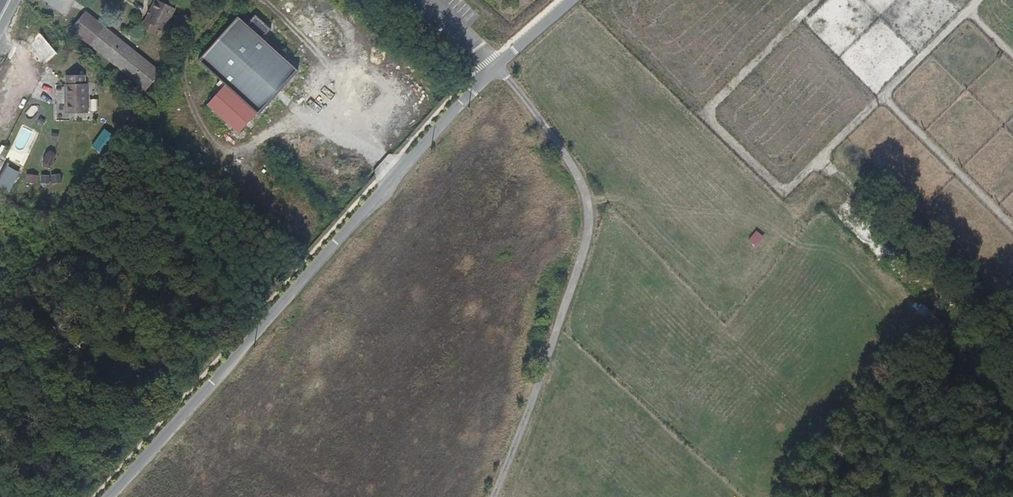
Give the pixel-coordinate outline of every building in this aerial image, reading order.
[(159,39),(169,19),(150,9),(139,31),(138,30),(134,37),(148,44),(151,37),(158,41),(159,39)] [(145,90),(156,74),(80,16),(67,32),(145,90)] [(225,89),(211,106),(244,134),(262,113),(264,114),(279,96),(287,87),(302,68),(239,16),(201,62),(224,81),(229,85),(225,89)] [(42,32),(28,42),(42,62),(56,53),(42,32)] [(64,117),(87,116),(86,89),(84,89),(84,81),(66,81),(67,90),(64,90),(64,117)] [(229,85),(224,81),(220,86),(225,89),(229,85)] [(287,87),(279,96),(286,102),(294,93),(287,87)] [(40,133),(23,124),(7,158),(24,166),(40,133)] [(102,150),(114,135),(104,127),(92,142),(102,150)] [(50,167),(55,152),(46,149),(42,164),(50,167)] [(0,174),(0,186),(8,190),(19,171),(6,163),(0,174)] [(805,173),(797,183),(805,190),(813,179),(805,173)] [(756,247),(764,237),(757,230),(748,240),(756,247)] [(926,303),(917,308),(925,321),(933,317),(926,303)]
